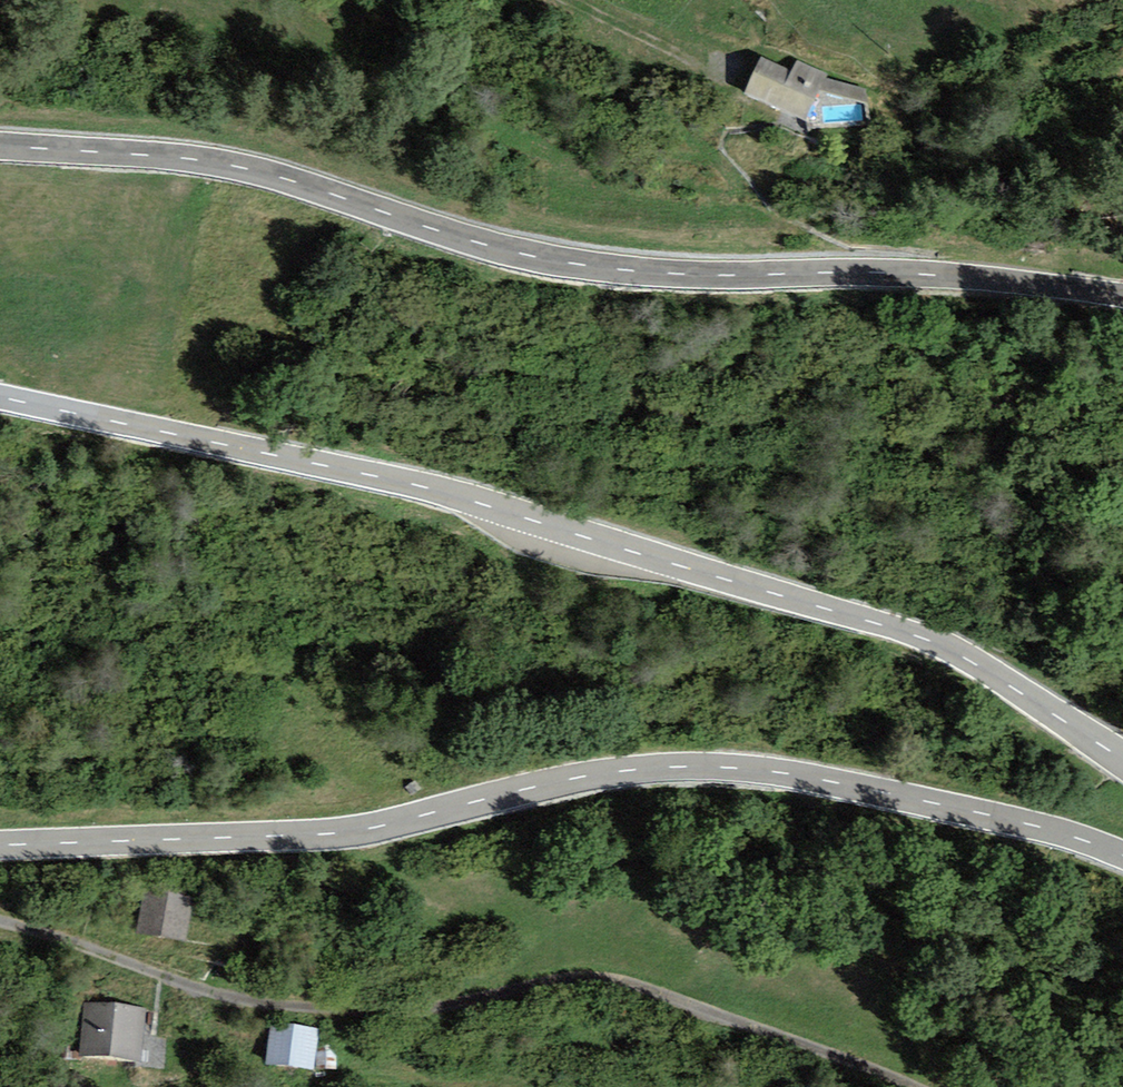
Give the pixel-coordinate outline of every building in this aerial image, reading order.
[(791,71),(761,56),(743,94),(806,120),(827,74),(797,60),(791,71)] [(192,894),(147,888),(141,936),(187,941),(192,894)] [(140,1010),(85,1006),(81,1057),(136,1060),(140,1010)] [(315,1033),(274,1027),(269,1067),(310,1072),(315,1033)]
